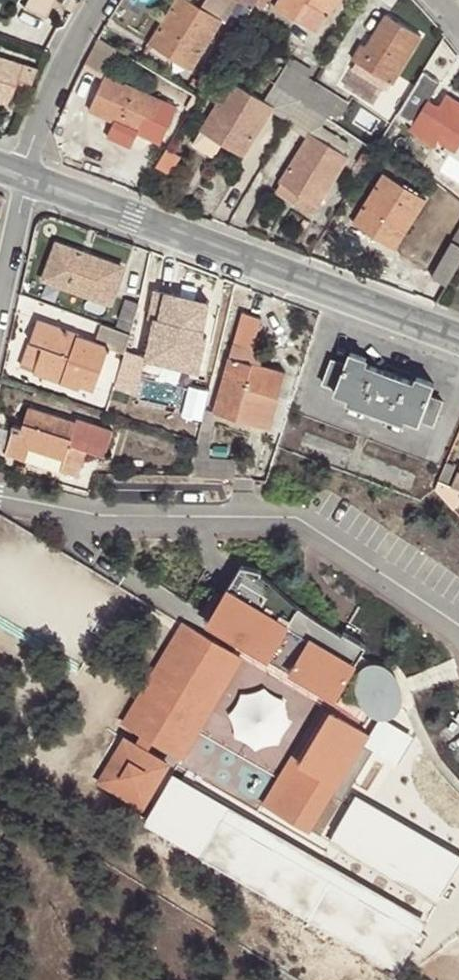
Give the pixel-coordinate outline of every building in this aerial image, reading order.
[(55,0),(27,0),(25,5),(49,15),(55,0)] [(202,7),(190,0),(176,0),(150,43),(192,69),(223,20),(225,21),(239,0),(206,0),(202,7)] [(256,0),(239,0),(251,9),(256,1),(256,0)] [(275,6),(317,31),(328,13),(329,14),(338,0),(279,0),(275,6)] [(353,58),(358,61),(390,81),(394,84),(422,37),(385,14),(365,47),(361,44),(353,58)] [(10,105),(16,89),(22,92),(26,80),(33,82),(38,68),(0,56),(0,101),(10,105)] [(303,100),(315,80),(309,77),(313,70),(291,57),(276,82),(303,100)] [(390,81),(358,61),(351,71),(384,91),(390,81)] [(175,106),(107,74),(90,110),(116,122),(111,132),(131,141),(136,131),(158,142),(175,106)] [(200,82),(194,77),(191,84),(196,87),(200,82)] [(349,103),(315,80),(303,100),(327,117),(330,113),(338,118),(349,103)] [(290,121),(303,100),(276,82),(265,101),(231,81),(202,129),(245,155),(272,110),(290,121)] [(441,103),(430,122),(422,116),(413,132),(435,147),(439,140),(456,151),(458,147),(458,100),(448,93),(441,103)] [(430,122),(441,103),(427,95),(416,112),(422,116),(430,122)] [(322,126),(327,117),(303,100),(290,121),(288,124),(308,137),(276,191),(295,203),(300,195),(318,206),(349,155),(344,153),(350,143),(322,126)] [(175,106),(158,142),(168,146),(189,113),(175,106)] [(366,166),(373,154),(365,149),(358,161),(366,166)] [(383,173),(356,217),(377,230),(373,235),(395,249),(426,199),(383,173)] [(313,214),(318,206),(300,195),(295,203),(313,214)] [(377,230),(356,217),(353,223),(373,235),(377,230)] [(453,240),(432,277),(447,286),(458,264),(458,231),(453,240)] [(121,267),(57,245),(45,278),(108,301),(121,267)] [(145,357),(145,359),(200,371),(208,336),(204,335),(210,303),(154,290),(146,319),(153,321),(145,357)] [(132,324),(138,304),(124,298),(117,320),(132,324)] [(243,312),(234,344),(252,349),(261,318),(243,312)] [(125,351),(130,333),(101,323),(93,342),(76,336),(77,335),(38,321),(30,343),(44,348),(35,373),(79,389),(81,385),(94,389),(109,348),(123,354),(125,351)] [(44,348),(30,343),(21,368),(35,373),(44,348)] [(234,344),(230,357),(260,365),(264,353),(252,349),(234,344)] [(123,354),(114,388),(134,394),(145,359),(145,357),(125,351),(123,354)] [(349,402),(367,409),(382,414),(402,422),(404,418),(417,422),(419,419),(432,424),(442,400),(428,395),(432,384),(413,377),(412,381),(365,363),(365,360),(351,354),(346,365),(333,359),(324,385),(337,389),(336,393),(351,398),(349,402)] [(260,365),(230,357),(228,356),(212,412),(267,428),(271,414),(274,415),(285,373),(260,365)] [(15,425),(5,453),(25,460),(29,449),(67,462),(63,473),(81,479),(90,453),(108,459),(116,434),(80,421),(79,425),(31,408),(24,428),(15,425)] [(382,414),(367,409),(365,414),(379,419),(382,414)] [(25,460),(63,473),(67,462),(29,449),(25,460)] [(442,496),(458,503),(458,490),(451,487),(447,485),(456,466),(446,461),(435,488),(442,496)] [(241,565),(208,615),(244,635),(241,642),(305,679),(309,672),(337,689),(365,641),(341,628),(339,633),(310,618),(287,601),(268,584),(256,578),(260,573),(251,568),(245,565),(241,565)] [(195,713),(232,650),(182,621),(154,673),(153,672),(140,694),(142,695),(125,724),(143,734),(136,746),(125,739),(101,782),(143,807),(167,764),(145,751),(152,740),(173,752),(188,725),(180,720),(187,708),(195,713)] [(188,725),(173,752),(182,757),(240,655),(232,650),(195,713),(187,708),(180,720),(188,725)] [(375,707),(381,710),(389,709),(394,705),(398,695),(397,683),(395,677),(388,669),(378,663),(372,662),(368,663),(365,665),(360,673),(359,679),(359,687),(363,697),(367,701),(375,707)] [(265,803),(274,807),(331,707),(323,703),(265,803)] [(367,728),(331,707),(274,807),(310,828),(332,790),(344,797),(374,745),(362,738),(367,728)] [(222,812),(228,800),(173,773),(155,808),(176,818),(167,835),(188,845),(198,825),(204,828),(214,808),(222,812)] [(458,856),(458,846),(350,797),(328,845),(441,896),(458,856)]
